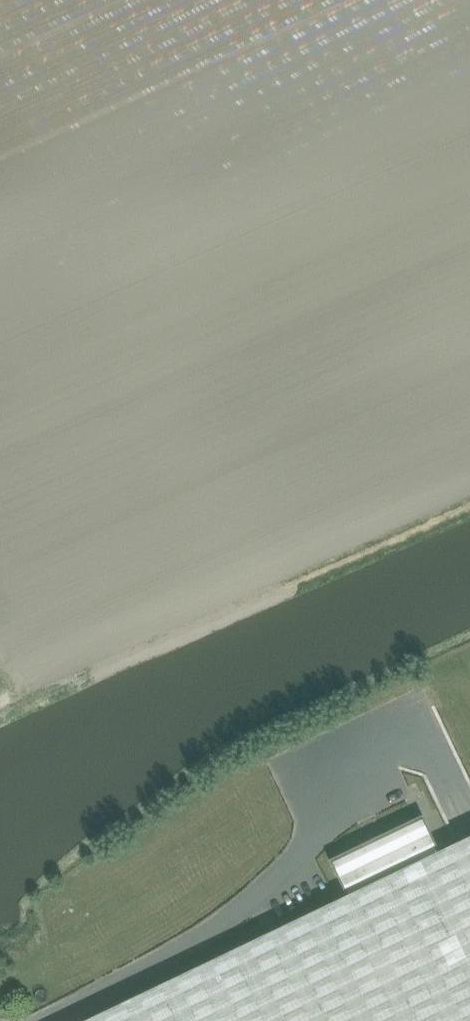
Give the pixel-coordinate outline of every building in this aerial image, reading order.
[(86,1020),(469,1020),(469,837),(439,852),(422,817),(381,836),(380,834),(369,840),(370,841),(329,861),(346,896),(86,1020)]
